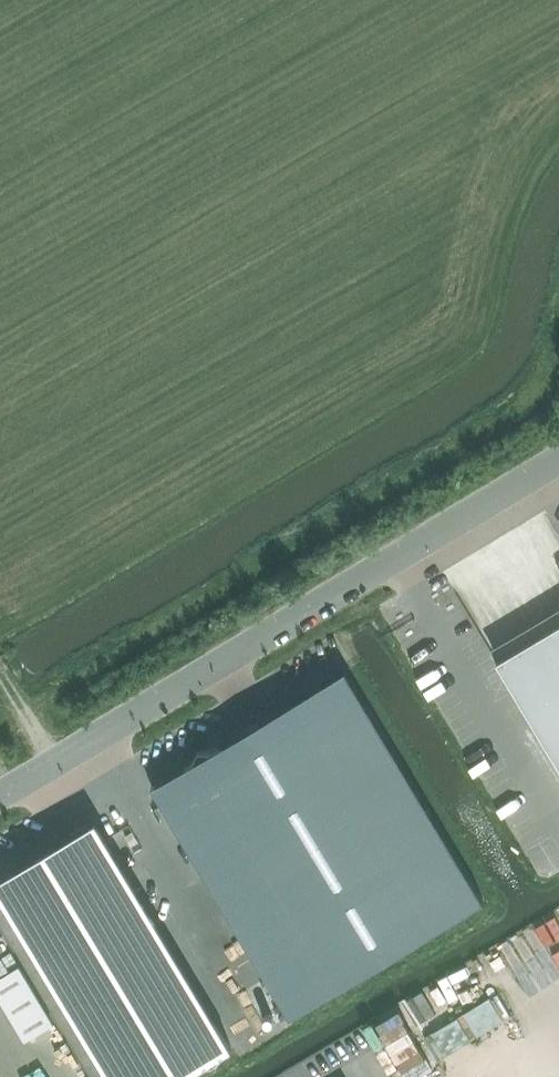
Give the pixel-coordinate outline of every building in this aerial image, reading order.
[(496,659),(558,763),(558,621),(496,659)] [(150,785),(289,1016),(482,900),(344,669),(150,785)] [(0,876),(0,977),(60,1076),(181,1076),(194,1069),(57,841),(0,876)] [(438,1032),(448,1054),(516,1023),(506,1001),(438,1032)]
